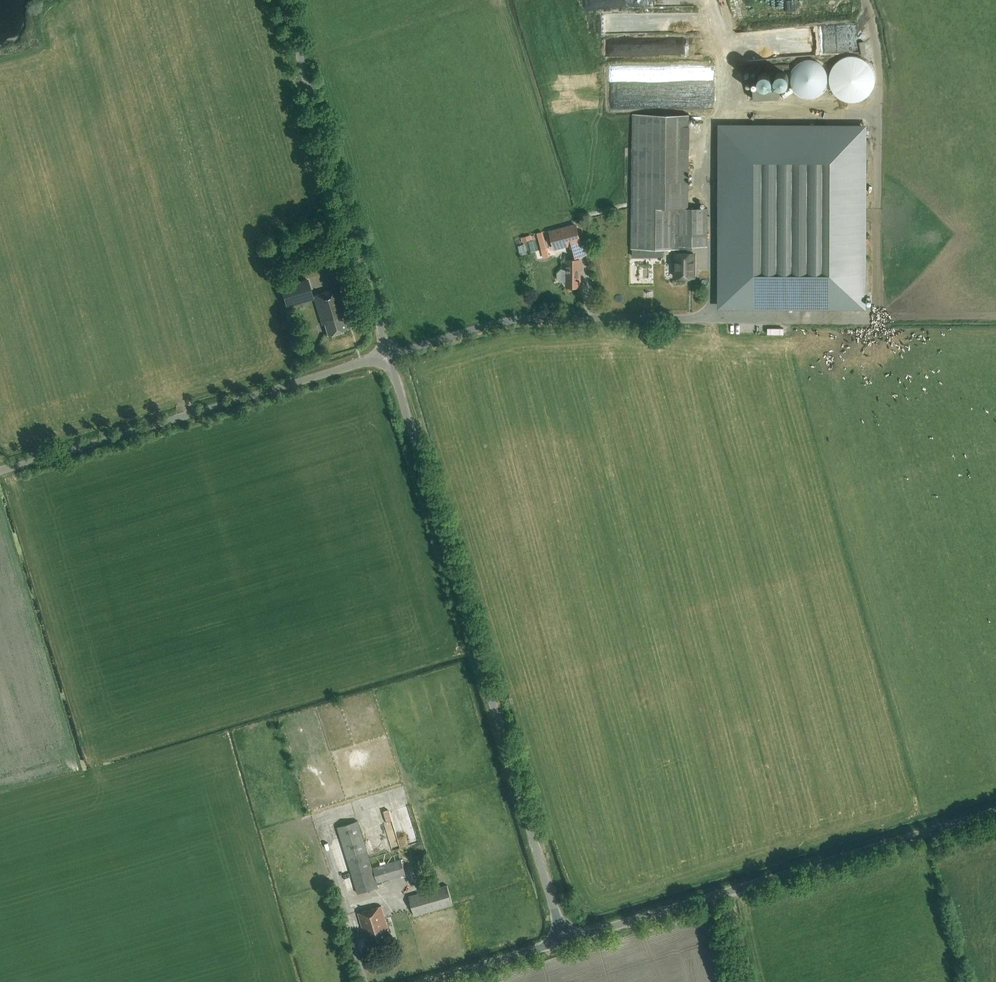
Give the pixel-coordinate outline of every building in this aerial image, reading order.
[(612,42),(612,54),(642,54),(642,41),(612,42)] [(841,99),(848,101),(854,101),(860,99),(866,96),(870,92),(873,86),(874,80),(874,74),(872,68),(868,62),(863,57),(857,55),(850,54),(843,55),(837,59),(832,63),(828,70),(827,77),(828,84),(831,90),(835,95),(841,99)] [(799,94),(805,96),(811,96),(817,94),(822,90),(825,85),(827,80),(827,74),(825,68),(821,63),(817,60),(811,58),(805,58),(800,59),(795,63),(791,67),(789,73),(789,79),(790,85),(794,90),(799,94)] [(777,84),(780,85),(783,85),(786,83),(787,81),(788,77),(786,74),(783,71),(779,71),(775,74),(774,77),(774,81),(777,84)] [(758,80),(759,83),(762,86),(765,86),(769,85),(771,83),(772,79),(771,75),(768,72),(764,72),(760,73),(758,76),(758,80)] [(753,99),(779,98),(779,87),(753,88),(753,99)] [(708,246),(708,208),(689,207),(691,114),(634,113),(632,248),(680,249),(680,252),(676,252),(676,277),(694,277),(694,253),(693,253),(693,246),(708,246)] [(723,127),(722,303),(864,303),(864,127),(723,127)] [(581,240),(576,223),(550,230),(555,250),(570,246),(573,257),(587,253),(583,239),(581,240)] [(520,244),(524,254),(549,247),(543,229),(534,232),(522,236),(524,243),(520,244)] [(580,268),(580,260),(568,260),(568,268),(566,268),(566,269),(561,269),(558,273),(558,278),(561,281),(568,281),(568,286),(579,286),(579,275),(580,275),(580,268)] [(287,306),(312,298),(306,278),(281,286),(287,306)] [(347,329),(344,319),(347,318),(337,287),(313,294),(322,325),(325,324),(328,335),(347,329)] [(372,867),(358,820),(337,826),(357,893),(378,886),(377,882),(405,873),(401,858),(372,867)] [(420,871),(418,863),(412,864),(414,872),(417,872),(419,878),(423,877),(422,870),(420,871)] [(414,915),(452,904),(447,884),(409,896),(414,915)] [(386,934),(389,933),(381,905),(357,913),(364,935),(368,934),(371,945),(387,940),(386,934)]
